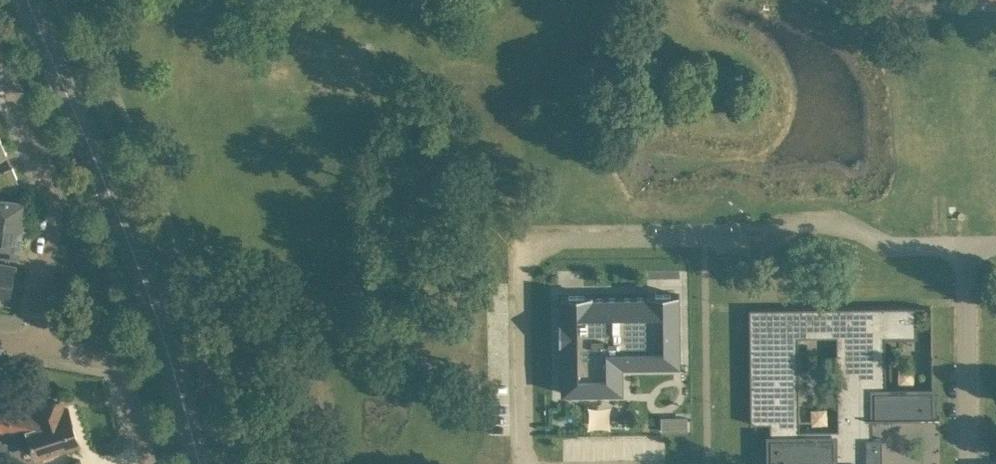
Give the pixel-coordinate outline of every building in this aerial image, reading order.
[(0,172),(0,189),(16,192),(18,180),(17,180),(17,179),(12,167),(0,172)] [(21,226),(24,200),(4,198),(0,197),(0,223),(21,226)] [(18,252),(21,226),(0,223),(0,250),(18,252)] [(10,302),(11,292),(16,263),(0,260),(0,301),(10,302)] [(622,391),(622,365),(680,364),(679,292),(647,293),(647,296),(592,297),(592,294),(561,294),(561,320),(560,320),(560,343),(562,343),(562,392),(622,391)] [(885,335),(915,334),(915,307),(924,307),(924,305),(749,308),(749,310),(751,423),(752,423),(752,422),(770,422),(770,462),(763,462),(763,463),(829,463),(882,463),(882,437),(868,437),(867,417),(940,416),(940,414),(934,414),(933,355),(931,355),(932,389),(886,390),(885,335)] [(7,430),(6,439),(25,443),(33,440),(34,443),(38,454),(43,459),(54,456),(55,448),(79,440),(68,407),(63,408),(61,400),(36,408),(0,402),(0,429),(7,430)] [(686,429),(686,417),(674,417),(674,429),(686,429)]
